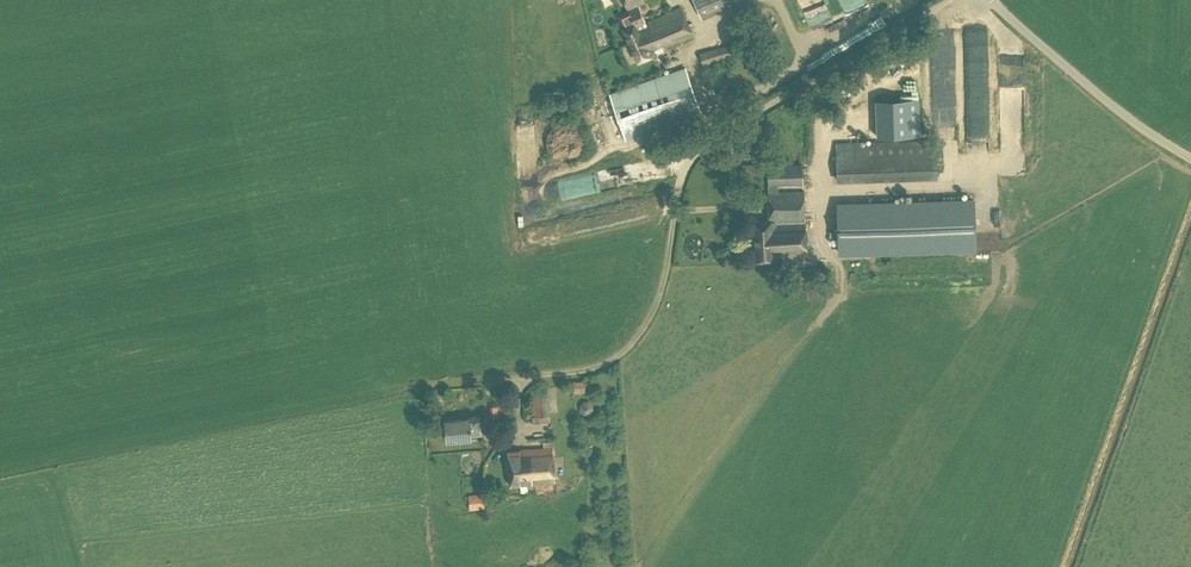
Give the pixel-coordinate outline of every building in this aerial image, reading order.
[(638,5),(650,0),(623,0),(627,9),(634,24),(623,29),(638,63),(656,54),(695,38),(681,7),(646,23),(638,5)] [(744,0),(694,0),(702,19),(744,0)] [(705,69),(748,56),(743,40),(700,53),(705,69)] [(673,65),(682,61),(679,52),(670,55),(673,65)] [(626,140),(701,114),(685,67),(610,93),(626,140)] [(946,93),(933,96),(941,124),(954,121),(946,93)] [(836,182),(937,179),(936,140),(835,143),(836,182)] [(743,179),(764,178),(764,163),(743,164),(743,179)] [(778,192),(778,185),(803,184),(803,165),(768,166),(769,185),(769,221),(753,221),(755,261),(777,260),(777,256),(807,255),(804,191),(778,192)] [(636,187),(643,187),(642,166),(635,166),(636,187)] [(975,209),(866,212),(867,254),(976,251),(975,209)] [(572,241),(580,240),(577,222),(569,223),(572,241)] [(549,422),(549,415),(550,415),(548,389),(531,390),(533,416),(538,416),(538,423),(549,422)] [(470,423),(470,419),(445,421),(447,441),(472,439),(471,435),(481,434),(480,422),(470,423)] [(534,491),(534,485),(554,483),(552,441),(542,442),(543,448),(508,450),(510,486),(527,485),(527,491),(534,491)] [(484,508),(483,493),(468,494),(468,496),(464,496),(465,502),(468,502),(469,509),(484,508)]
